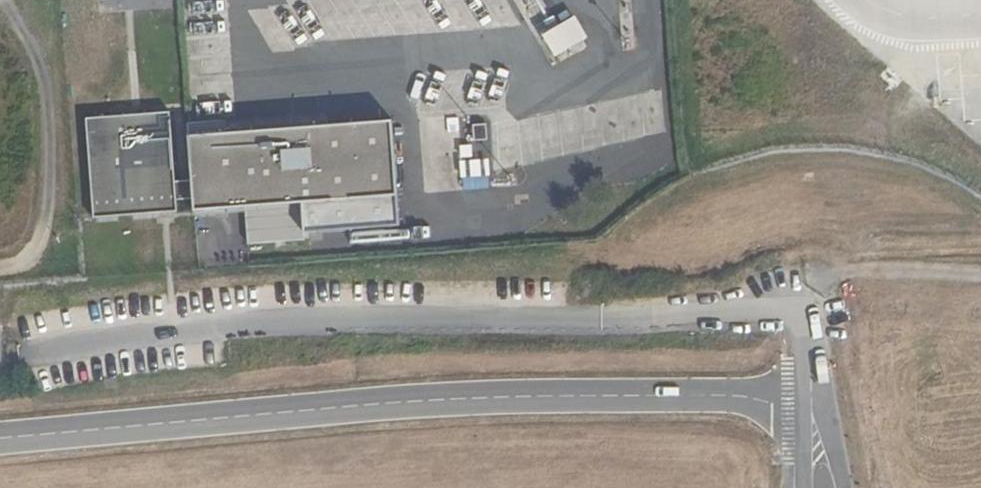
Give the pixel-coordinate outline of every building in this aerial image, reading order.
[(169,113),(83,120),(92,220),(176,214),(175,202),(191,201),(192,213),(246,209),(303,204),(305,233),(401,226),(391,122),(187,137),(191,181),(174,182),(169,113)] [(305,233),(303,204),(246,209),(248,246),(306,240),(305,233)]
